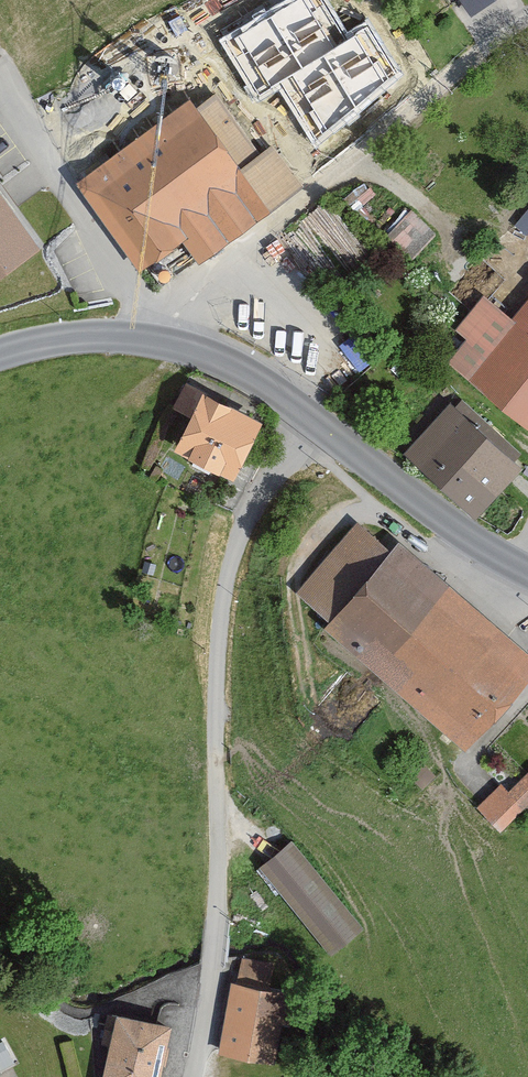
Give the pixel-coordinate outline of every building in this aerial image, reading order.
[(470,11),(487,0),(463,0),(470,11)] [(191,93),(76,179),(141,266),(184,234),(198,254),(297,180),(268,141),(257,149),(213,90),(198,102),(191,93)] [(0,183),(0,278),(45,246),(0,183)] [(387,229),(412,253),(437,228),(412,204),(387,229)] [(527,227),(527,226),(527,204),(517,217),(527,227)] [(481,294),(454,327),(466,336),(446,360),(527,425),(527,298),(512,318),(481,294)] [(175,404),(189,412),(205,383),(190,375),(175,404)] [(267,421),(203,390),(176,447),(240,478),(267,421)] [(520,465),(444,400),(400,451),(476,516),(520,465)] [(358,516),(296,589),(331,618),(393,545),(358,516)] [(393,545),(331,618),(324,626),(462,750),(527,676),(527,655),(399,539),(393,545)] [(527,798),(527,764),(509,784),(500,776),(476,801),(501,826),(527,798)] [(290,837),(256,864),(326,949),(360,921),(290,837)] [(292,989),(228,979),(218,1046),(281,1056),(292,989)] [(116,1008),(101,1076),(159,1076),(171,1019),(116,1008)] [(14,1061),(0,1036),(0,1068),(14,1061)]
